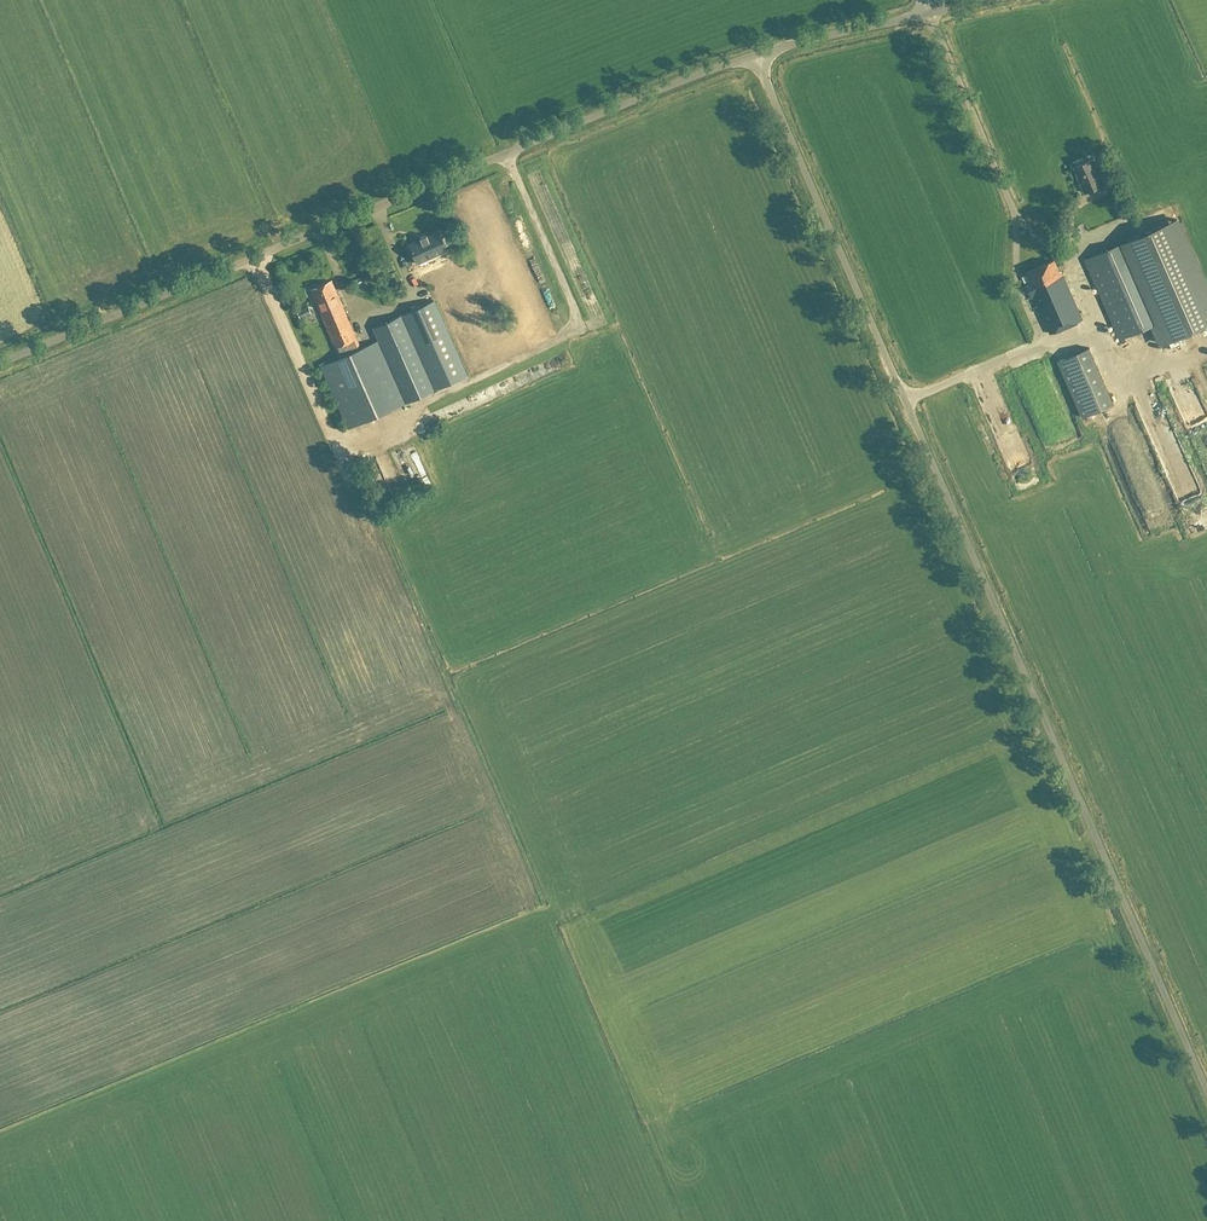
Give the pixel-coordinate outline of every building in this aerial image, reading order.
[(1104,184),(1093,159),(1075,167),(1081,180),(1080,181),(1085,193),(1104,184)] [(1147,233),(1085,260),(1120,339),(1150,326),(1159,347),(1206,325),(1206,283),(1179,219),(1147,233)] [(436,232),(407,245),(416,264),(445,251),(436,232)] [(1054,260),(1026,272),(1031,284),(1026,285),(1032,297),(1034,296),(1050,332),(1082,318),(1062,271),(1059,272),(1054,260)] [(1005,287),(1017,286),(1016,275),(1004,277),(1005,287)] [(377,341),(360,349),(329,281),(308,290),(339,358),(319,367),(347,429),(466,376),(433,301),(371,329),(377,341)] [(296,311),(299,318),(309,314),(306,307),(296,311)] [(361,322),(356,325),(361,335),(366,333),(361,322)] [(1111,398),(1092,341),(1060,351),(1080,408),(1111,398)] [(1171,375),(1178,399),(1197,394),(1190,370),(1171,375)] [(1162,391),(1168,388),(1164,380),(1157,383),(1162,391)] [(1200,513),(1190,516),(1195,533),(1205,529),(1200,513)]
